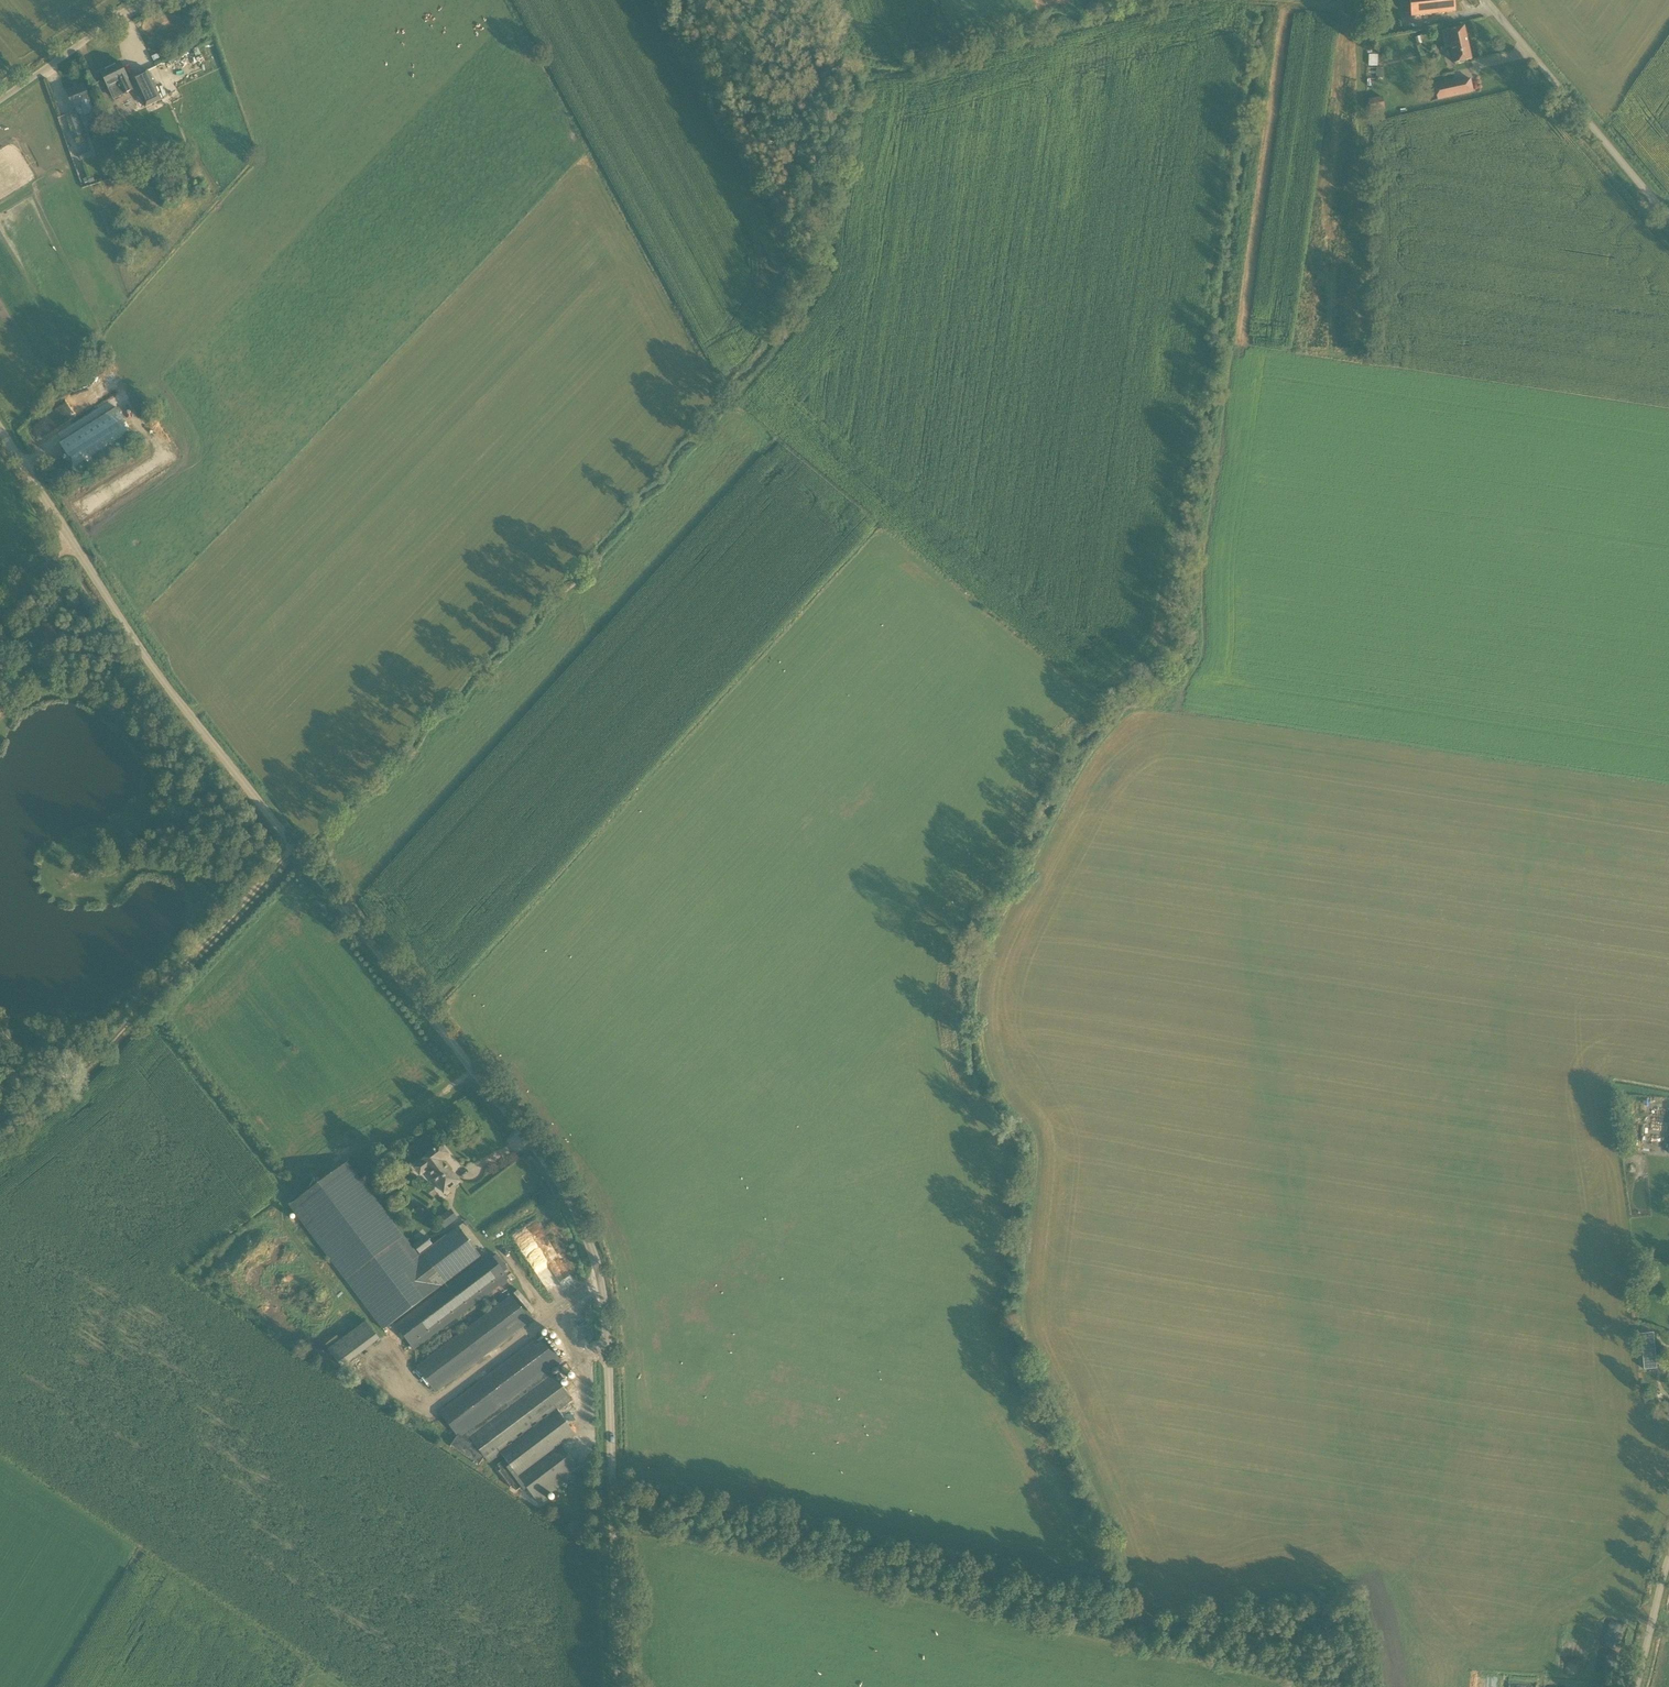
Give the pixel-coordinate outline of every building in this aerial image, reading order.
[(1411,17),(1455,12),(1454,0),(1409,0),(1411,17)] [(1441,31),(1445,48),(1450,47),(1454,63),(1471,60),(1464,26),(1441,31)] [(1368,65),(1379,65),(1379,53),(1368,54),(1368,65)] [(120,63),(100,71),(109,90),(113,99),(132,90),(131,87),(124,73),(120,63)] [(1456,82),(1434,87),(1437,100),(1459,95),(1456,82)] [(81,106),(84,116),(94,112),(83,85),(67,91),(74,109),(81,106)] [(1384,96),(1369,98),(1372,111),(1386,109),(1384,96)] [(114,109),(102,114),(108,128),(120,123),(114,109)] [(66,115),(75,140),(85,137),(76,111),(66,115)] [(78,153),(82,161),(93,157),(89,148),(78,153)] [(120,160),(123,168),(131,165),(128,157),(120,160)] [(104,381),(76,393),(82,407),(110,395),(104,381)] [(60,444),(79,474),(135,439),(116,408),(60,444)] [(1629,1149),(1637,1150),(1637,1141),(1629,1140),(1629,1149)] [(444,1162),(450,1157),(441,1146),(413,1168),(420,1178),(426,1172),(443,1194),(459,1182),(444,1162)] [(419,1255),(347,1161),(288,1206),(382,1331),(481,1257),(457,1226),(432,1245),(424,1251),(420,1254),(419,1255)] [(438,1219),(445,1229),(458,1219),(451,1209),(438,1219)] [(538,1220),(515,1232),(532,1264),(555,1252),(538,1220)] [(426,1237),(413,1246),(420,1254),(424,1251),(432,1245),(426,1237)] [(490,1254),(480,1262),(395,1326),(414,1351),(509,1279),(490,1254)] [(416,1367),(435,1393),(530,1322),(510,1296),(416,1367)] [(329,1349),(342,1368),(380,1339),(366,1321),(329,1349)] [(1654,1332),(1641,1334),(1645,1370),(1657,1368),(1654,1332)] [(466,1433),(549,1370),(561,1361),(544,1340),(537,1345),(534,1341),(439,1412),(457,1437),(458,1438),(461,1436),(466,1433)] [(470,1438),(476,1447),(477,1447),(480,1452),(481,1453),(479,1454),(474,1461),(479,1464),(484,1457),(488,1463),(500,1454),(504,1459),(513,1470),(527,1489),(537,1503),(580,1470),(561,1445),(575,1434),(558,1411),(572,1400),(553,1375),(470,1438)] [(473,1460),(479,1454),(481,1453),(480,1452),(477,1447),(476,1447),(461,1436),(458,1438),(457,1437),(450,1446),(473,1462),(474,1461),(473,1460)] [(524,1491),(527,1489),(513,1470),(504,1459),(497,1465),(501,1470),(499,1471),(511,1487),(513,1486),(516,1491),(521,1487),(524,1491)] [(1597,1672),(1611,1673),(1614,1634),(1600,1634),(1597,1672)]
